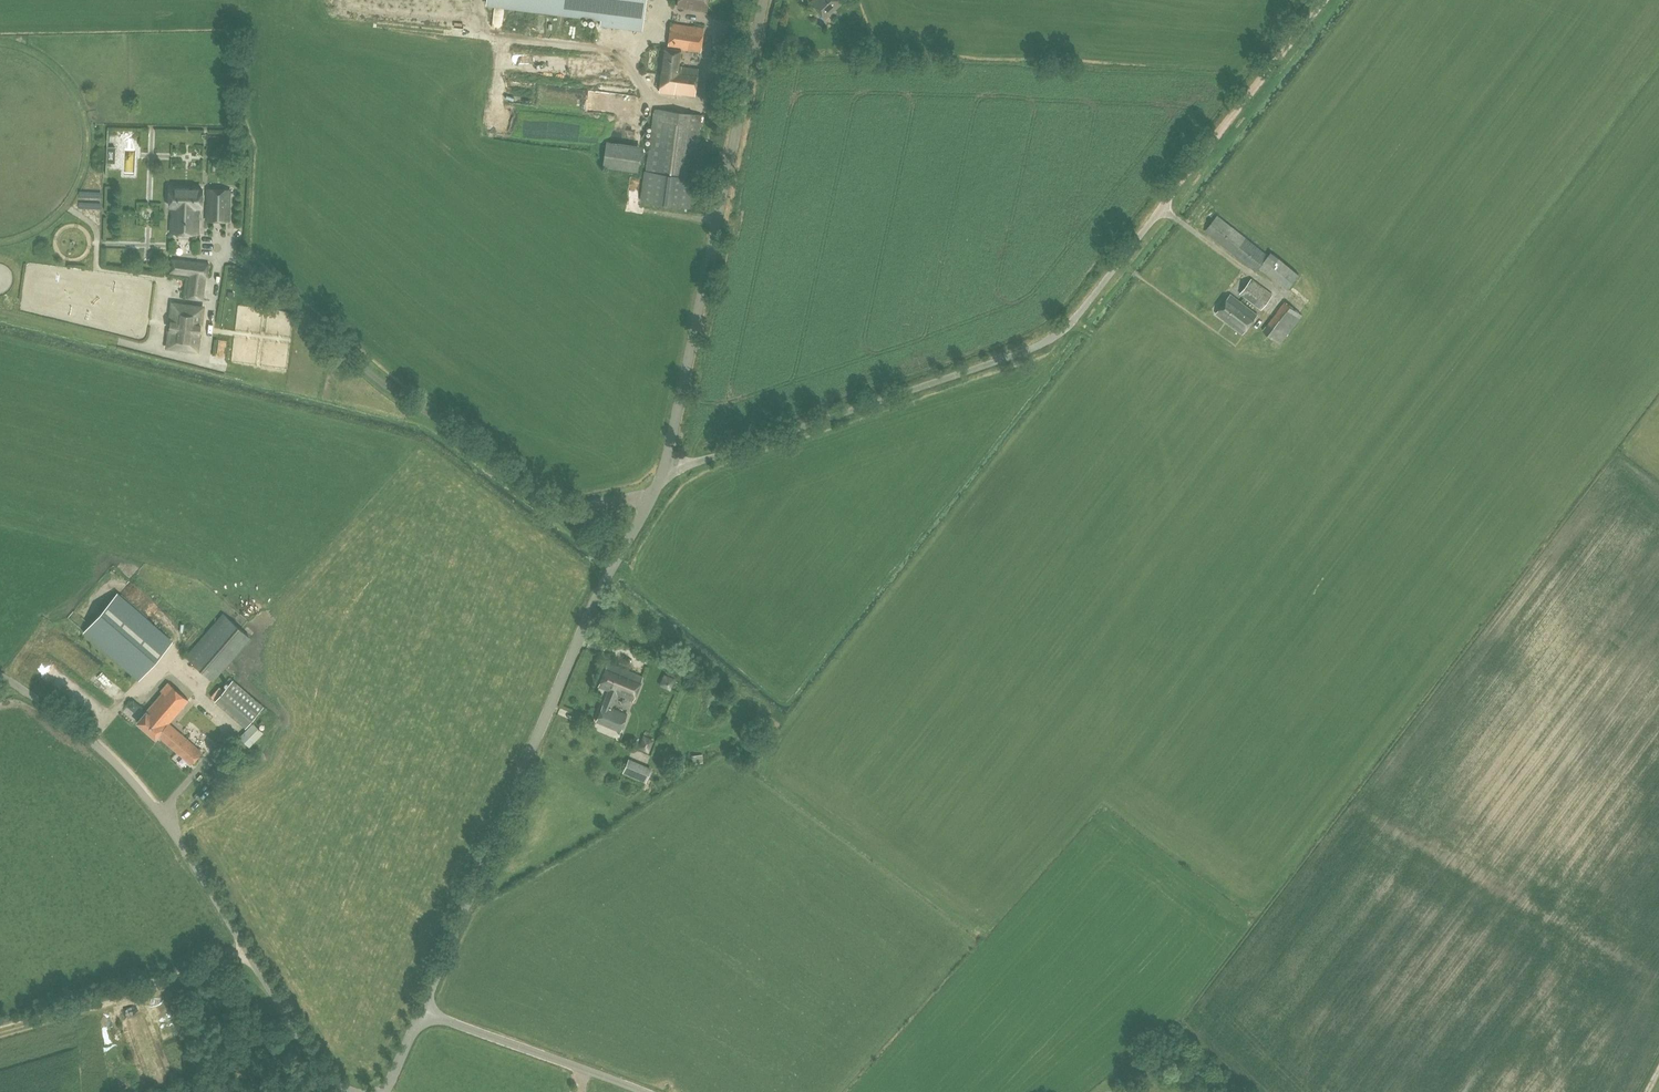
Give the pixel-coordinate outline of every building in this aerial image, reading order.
[(487,5),(601,19),(600,25),(642,30),(645,0),(488,0),(487,5)] [(706,9),(707,1),(710,1),(710,0),(679,0),(678,6),(706,9)] [(825,18),(841,2),(839,0),(813,0),(810,3),(825,18)] [(674,93),(695,95),(699,68),(679,66),(681,49),(701,51),(704,27),(671,23),(668,47),(665,46),(659,91),(674,93)] [(524,71),(524,54),(511,54),(511,71),(524,71)] [(612,102),(612,112),(643,113),(643,102),(612,102)] [(641,200),(689,207),(701,114),(655,108),(647,170),(645,170),(641,200)] [(602,166),(638,171),(641,145),(606,140),(602,166)] [(107,162),(115,163),(116,146),(107,146),(107,162)] [(171,232),(198,233),(199,207),(201,207),(202,189),(170,187),(169,206),(172,206),(171,232)] [(206,220),(229,221),(230,189),(207,189),(206,220)] [(1259,267),(1287,289),(1299,274),(1270,251),(1267,254),(1217,215),(1206,230),(1257,270),(1259,267)] [(186,297),(203,300),(206,276),(207,277),(209,263),(172,259),(170,272),(188,274),(189,274),(186,297)] [(1245,296),(1262,309),(1272,294),(1251,278),(1240,293),(1245,296)] [(1216,313),(1243,334),(1258,314),(1241,301),(1230,294),(1216,313)] [(1263,330),(1281,343),(1302,315),(1284,301),(1263,330)] [(166,346),(197,351),(203,307),(172,303),(166,346)] [(134,580),(144,567),(134,559),(124,573),(134,580)] [(85,631),(125,666),(139,678),(171,640),(157,629),(118,594),(85,631)] [(186,656),(213,680),(251,636),(224,613),(186,656)] [(596,721),(620,731),(627,714),(611,707),(617,694),(633,700),(643,676),(608,662),(598,686),(608,690),(596,721)] [(670,689),(674,679),(665,675),(660,684),(670,689)] [(215,700),(246,727),(263,707),(232,680),(215,700)] [(158,735),(192,764),(202,752),(168,723),(188,700),(168,682),(161,691),(162,692),(137,722),(155,738),(158,735)] [(252,744),(267,730),(257,720),(243,734),(252,744)] [(692,755),(692,763),(703,762),(703,754),(692,755)] [(622,773),(646,783),(652,768),(629,758),(622,773)] [(209,775),(217,782),(227,770),(219,763),(209,775)] [(133,1078),(137,1085),(144,1082),(140,1074),(133,1078)]
